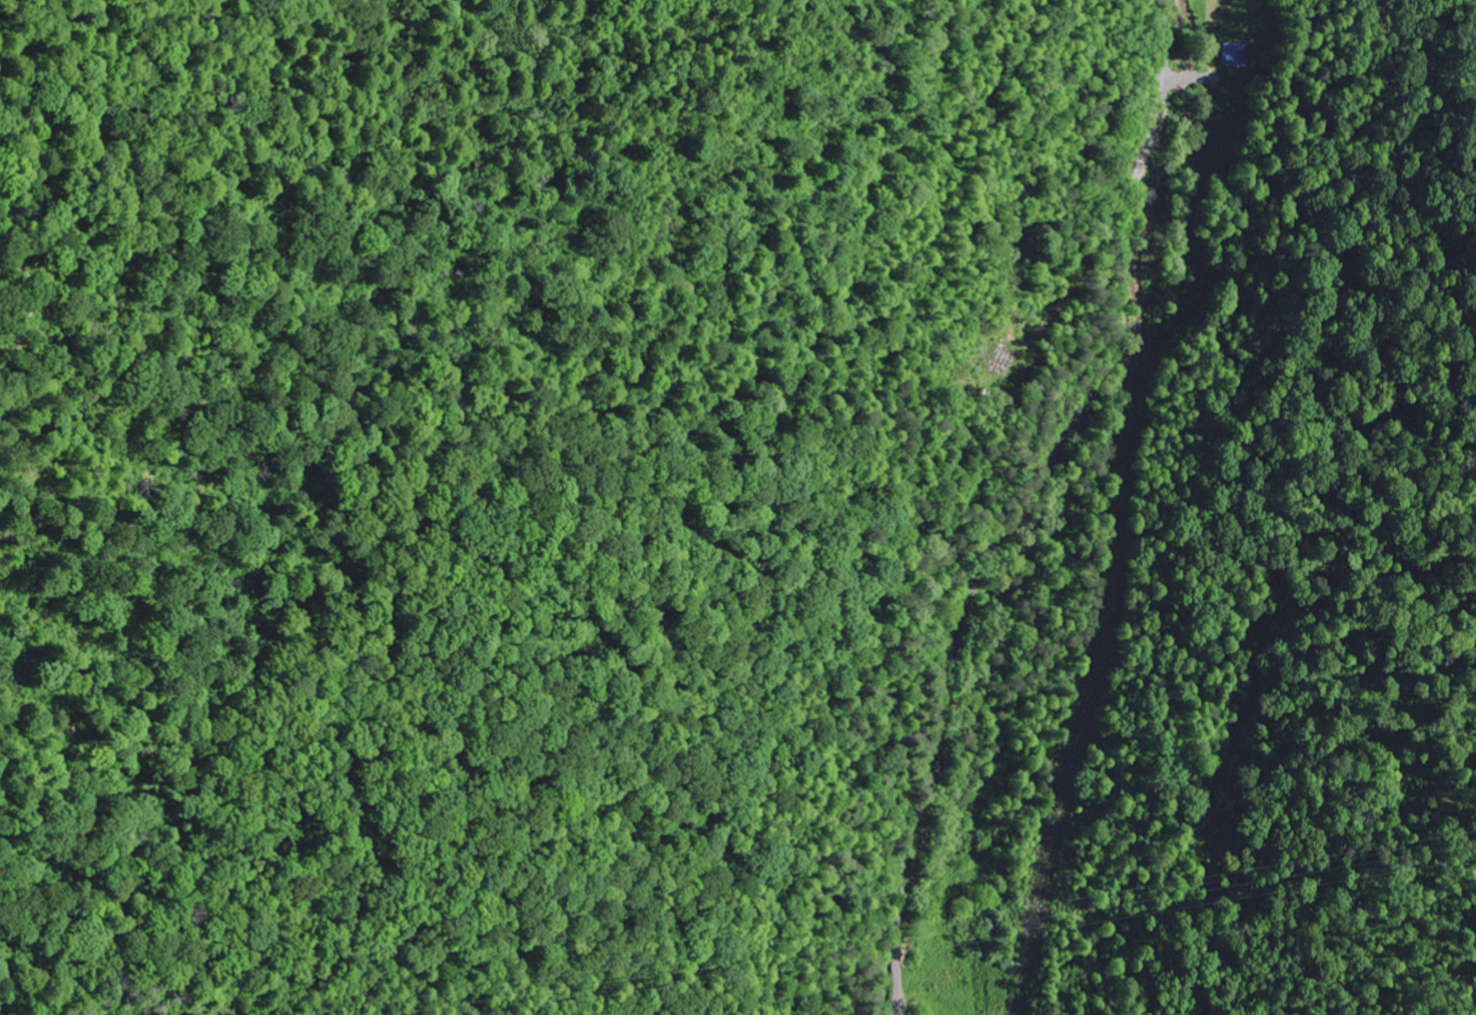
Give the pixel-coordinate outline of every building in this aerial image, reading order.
[(1246,68),(1247,45),(1222,44),(1221,66),(1246,68)]
